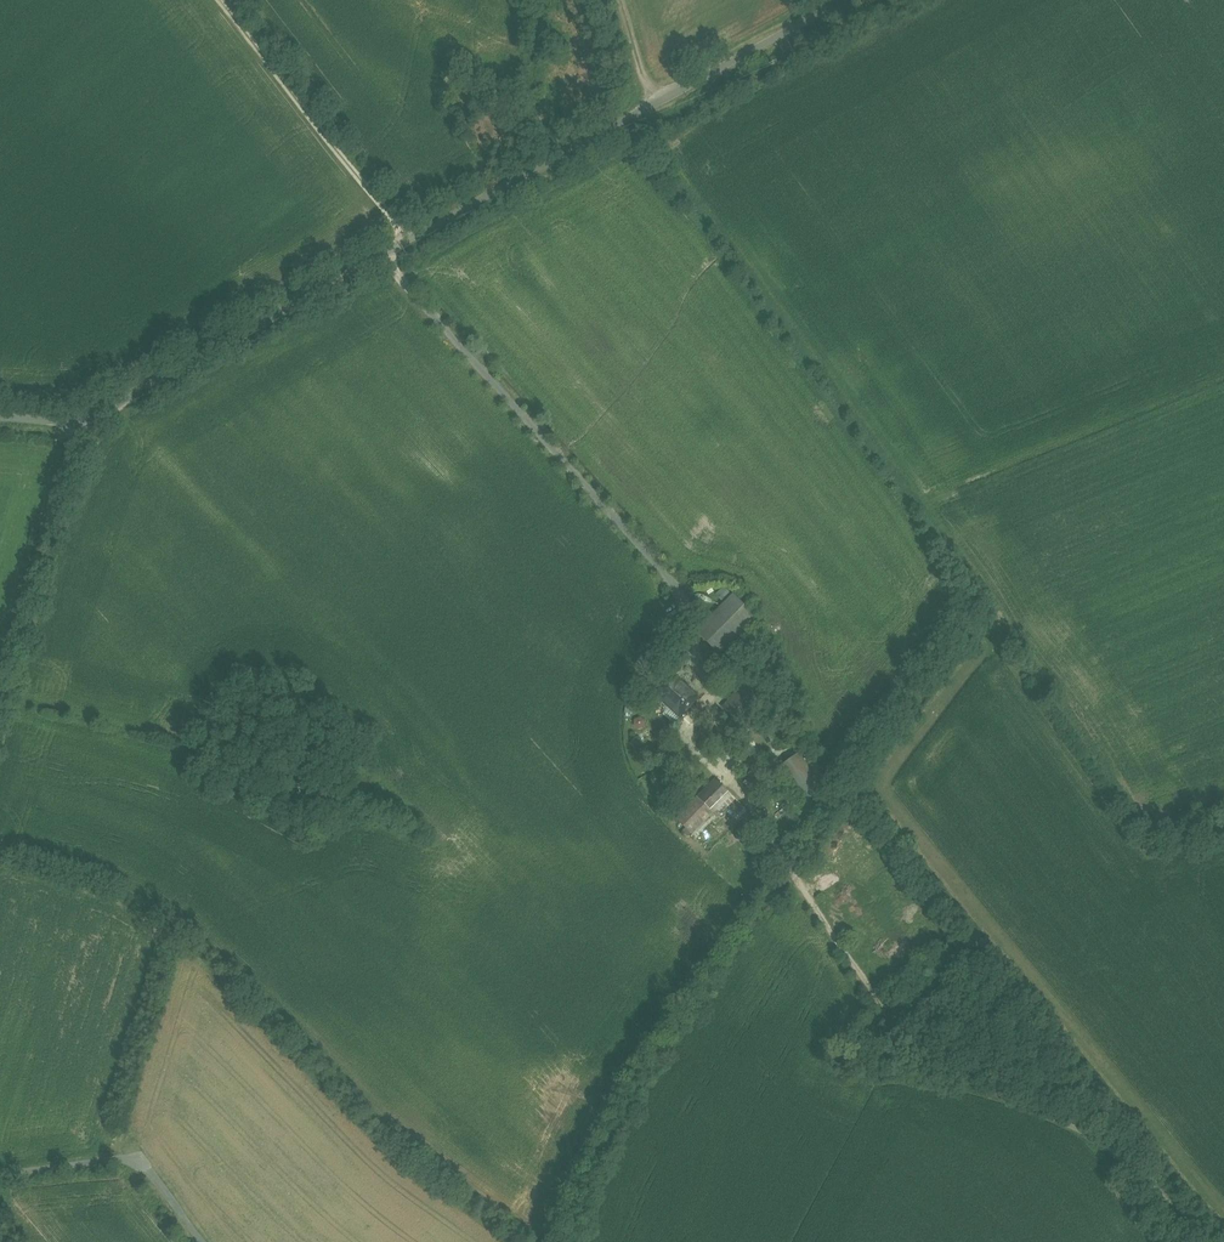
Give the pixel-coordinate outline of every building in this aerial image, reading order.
[(733,596),(698,631),(719,652),(754,617),(733,596)] [(673,676),(657,694),(681,716),(697,698),(673,676)] [(641,717),(631,718),(632,728),(642,727),(641,717)] [(819,755),(807,764),(819,779),(831,771),(819,755)] [(776,757),(777,765),(795,765),(795,757),(776,757)] [(761,777),(753,768),(748,773),(756,782),(761,777)] [(716,779),(677,819),(691,833),(712,811),(717,816),(735,798),(716,779)]
